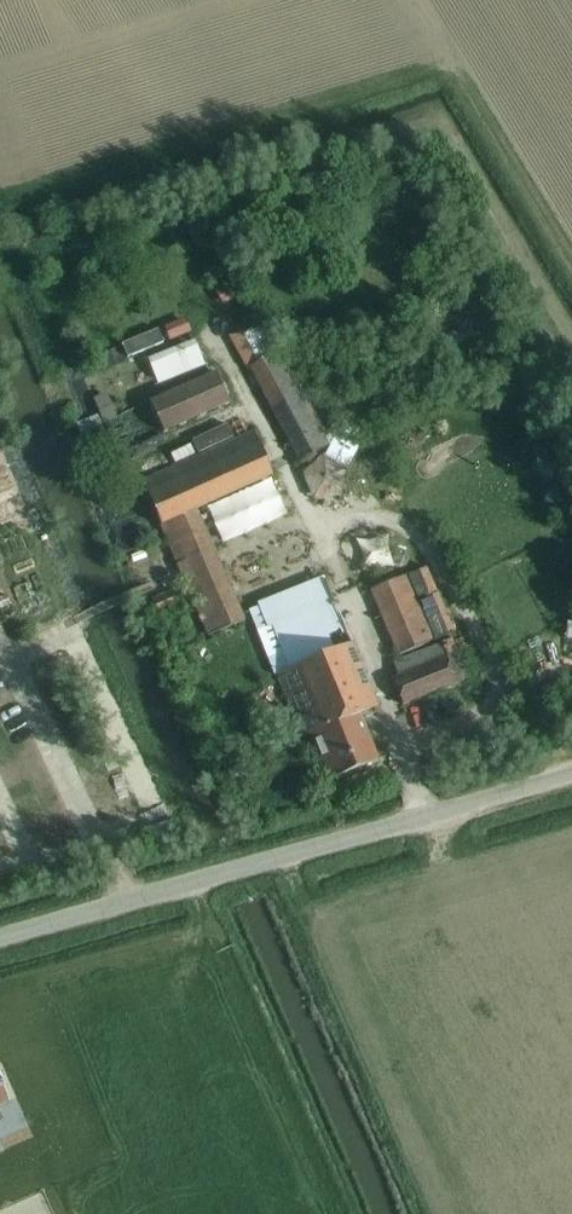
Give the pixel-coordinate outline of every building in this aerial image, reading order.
[(205,234),(192,240),(195,247),(208,241),(205,234)] [(238,279),(215,289),(221,302),(244,291),(238,279)] [(186,316),(163,325),(169,339),(192,330),(186,316)] [(157,329),(121,343),(127,357),(163,342),(157,329)] [(196,346),(149,364),(157,384),(204,365),(196,346)] [(280,348),(247,363),(297,456),(329,439),(280,348)] [(150,401),(163,431),(230,402),(216,372),(150,401)] [(226,423),(192,440),(198,453),(233,436),(226,423)] [(331,442),(325,453),(347,465),(358,445),(336,432),(331,442)] [(190,444),(170,453),(174,463),(194,454),(190,444)] [(426,566),(401,576),(429,640),(452,630),(426,566)] [(369,590),(398,654),(429,640),(401,576),(369,590)] [(173,589),(151,599),(158,614),(180,604),(173,589)] [(391,677),(401,701),(456,682),(469,676),(458,651),(445,656),(440,642),(392,662),(397,675),(391,677)] [(352,645),(276,674),(302,738),(312,734),(328,772),(331,780),(378,760),(377,757),(359,714),(377,707),(352,645)]
